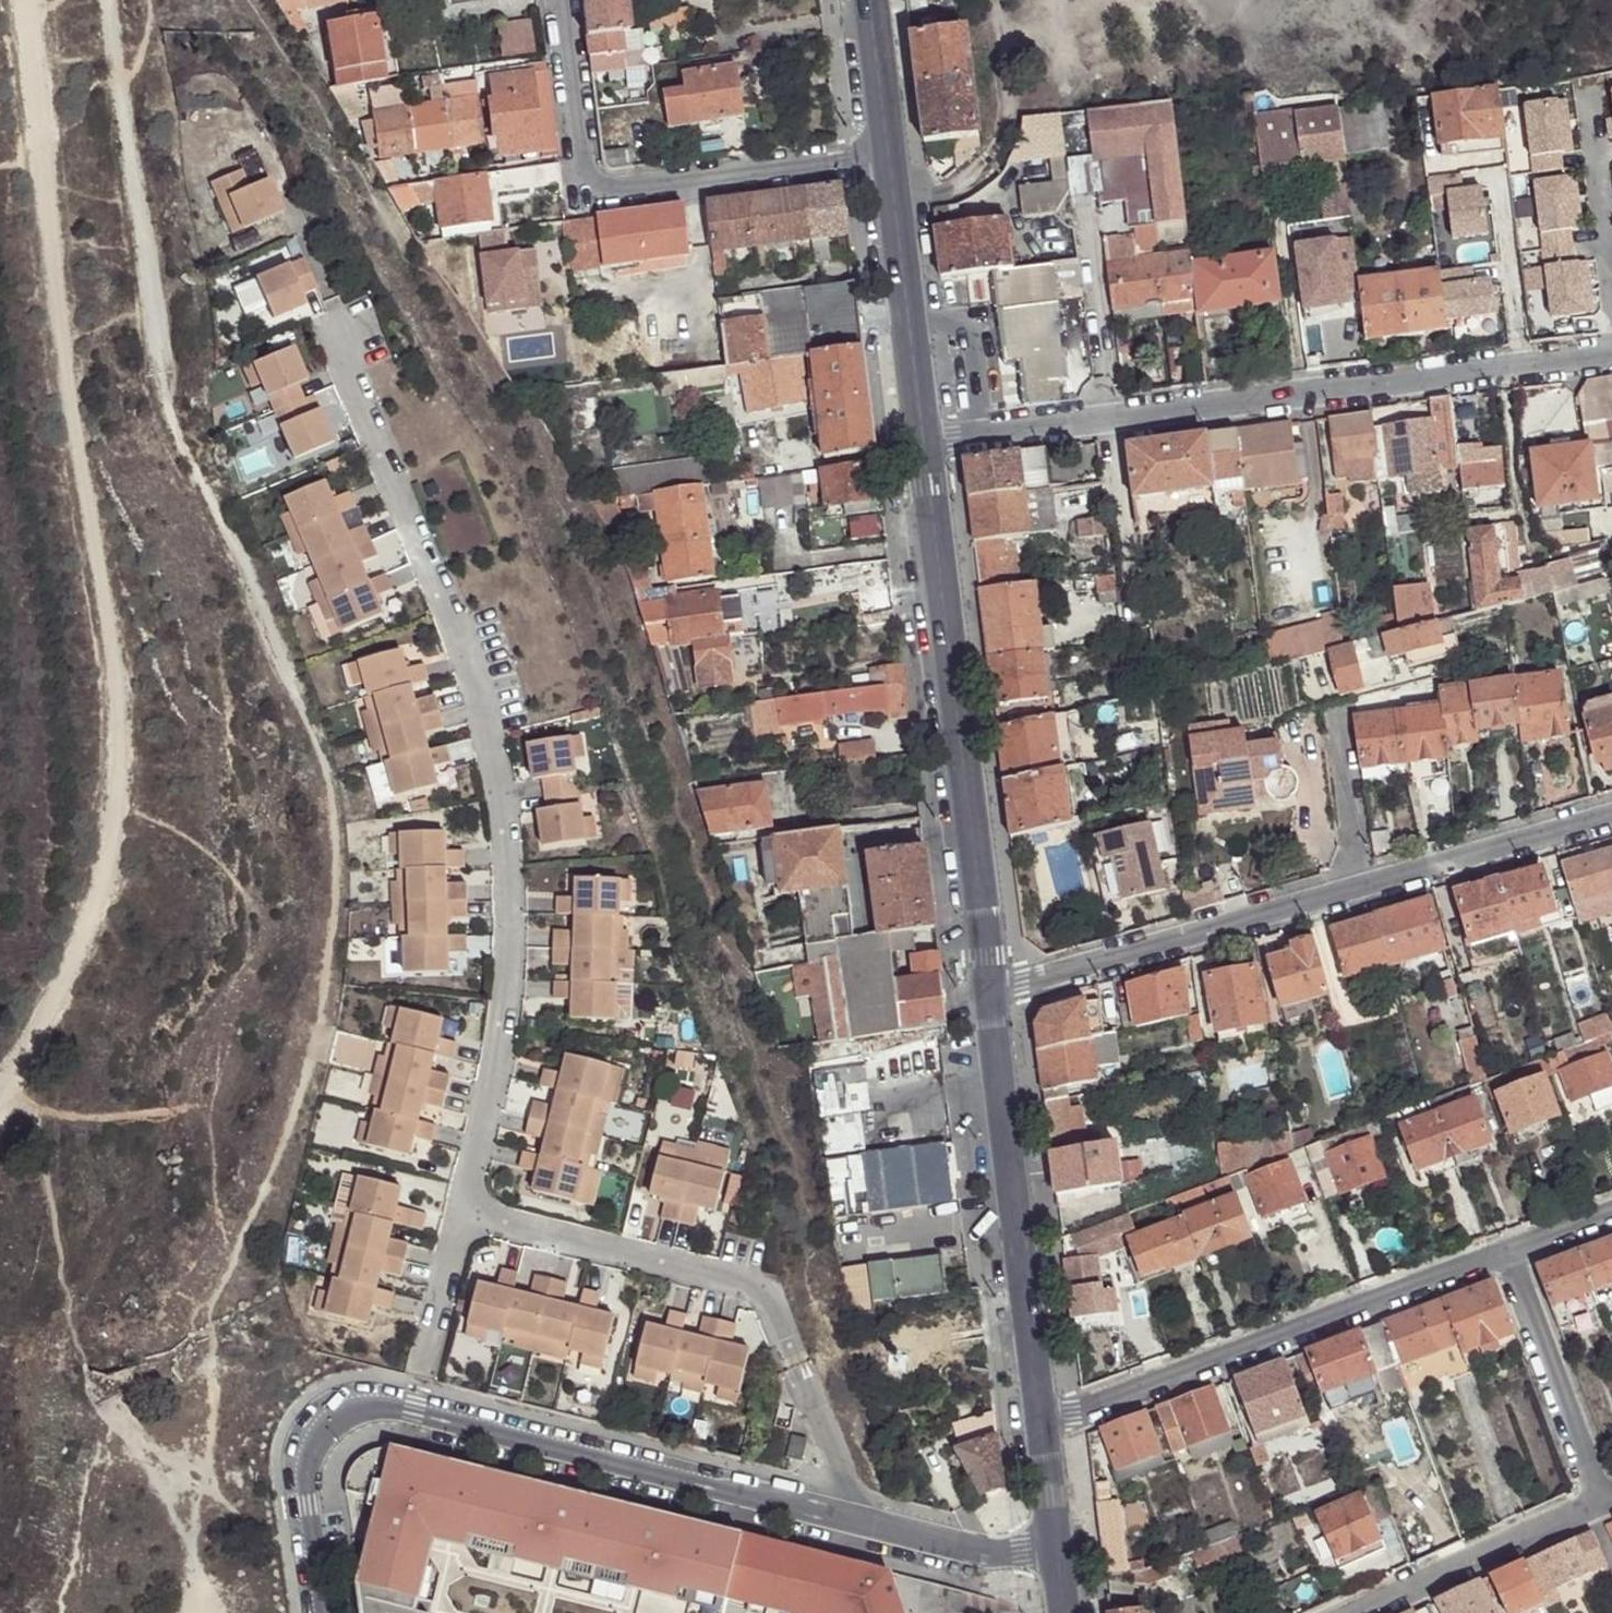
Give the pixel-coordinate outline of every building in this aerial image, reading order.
[(306,9),(305,0),(273,0),(295,35),(305,28),(294,10),(306,9)] [(306,9),(346,3),(346,0),(305,0),(306,9)] [(623,0),(581,0),(585,36),(620,32),(627,32),(623,0)] [(688,24),(686,8),(646,13),(649,29),(688,24)] [(371,81),(386,78),(375,15),(353,19),(327,24),(337,87),(371,81)] [(531,53),(528,22),(498,26),(502,57),(531,53)] [(910,36),(924,144),(953,140),(978,136),(965,28),(910,36)] [(623,70),(642,68),(638,29),(627,32),(620,32),(622,52),(623,66),(623,70)] [(622,52),(620,32),(585,36),(588,56),(622,52)] [(589,70),(623,66),(622,52),(588,56),(589,70)] [(545,71),(544,64),(521,67),(516,75),(545,71)] [(590,75),(623,70),(623,66),(589,70),(590,75)] [(740,100),(738,85),(735,67),(681,75),(684,92),(662,95),(667,129),(743,118),(740,100)] [(498,155),(555,149),(545,71),(516,75),(490,78),(492,99),(488,100),(489,106),(492,135),(496,135),(498,155)] [(423,91),(439,89),(438,78),(422,80),(423,91)] [(492,99),(490,78),(480,78),(483,100),(482,100),(483,107),(489,106),(488,100),(492,99)] [(745,83),(738,85),(740,100),(748,100),(745,83)] [(474,84),(439,89),(447,147),(482,142),(474,84)] [(404,94),(406,109),(413,152),(414,152),(447,147),(439,89),(423,91),(404,94)] [(1500,90),(1436,96),(1437,106),(1442,143),(1446,143),(1483,139),(1505,137),(1500,90)] [(331,94),(345,117),(357,114),(349,91),(331,94)] [(1252,94),(1243,96),(1244,102),(1252,102),(1252,94)] [(413,152),(406,109),(403,109),(401,96),(376,99),(371,100),(372,113),(371,114),(372,120),(362,123),(368,150),(376,148),(376,157),(392,154),(413,152)] [(1436,96),(1417,98),(1418,107),(1437,106),(1436,96)] [(1558,103),(1564,154),(1572,153),(1567,101),(1558,103)] [(1558,103),(1525,105),(1532,174),(1562,171),(1560,154),(1564,154),(1558,103)] [(1383,104),(1339,110),(1344,156),(1356,154),(1387,150),(1383,104)] [(1169,105),(1087,114),(1098,202),(1117,200),(1117,190),(1124,189),(1127,186),(1124,158),(1155,155),(1165,225),(1129,229),(1130,235),(1103,239),(1106,266),(1134,262),(1133,253),(1187,246),(1169,105)] [(1339,110),(1338,109),(1295,115),(1301,164),(1301,167),(1345,161),(1344,156),(1339,110)] [(1273,114),(1255,117),(1261,167),(1261,170),(1301,164),(1295,115),(1294,111),(1273,114)] [(488,155),(498,155),(496,135),(492,135),(486,136),(488,155)] [(978,136),(953,140),(957,170),(979,152),(978,136)] [(1483,139),(1446,143),(1447,154),(1454,159),(1478,157),(1484,150),(1483,139)] [(610,171),(633,168),(631,149),(600,152),(600,159),(600,162),(603,168),(610,171)] [(1117,190),(1117,200),(1126,199),(1129,229),(1165,225),(1155,155),(1124,158),(1127,186),(1124,189),(1117,190)] [(1052,187),(1019,190),(1022,217),(1072,212),(1066,161),(1051,162),(1052,187)] [(497,199),(560,189),(557,164),(493,173),(496,191),(497,199)] [(209,184),(216,203),(227,198),(241,231),(272,218),(265,202),(275,199),(267,181),(248,188),(241,170),(209,184)] [(485,193),(496,191),(493,173),(482,175),(485,193)] [(437,204),(441,229),(459,227),(476,224),(489,222),(485,193),(482,175),(433,181),(437,204)] [(1460,176),(1427,180),(1430,197),(1445,195),(1452,240),(1486,235),(1480,190),(1462,193),(1460,176)] [(1566,179),(1533,183),(1540,251),(1569,248),(1568,232),(1571,231),(1566,179)] [(1580,231),(1574,179),(1566,179),(1571,231),(1580,231)] [(402,215),(416,207),(437,204),(433,181),(419,183),(386,189),(402,215)] [(1348,185),(1329,187),(1332,219),(1351,217),(1348,185)] [(827,238),(848,235),(842,186),(806,191),(812,240),(827,238)] [(812,240),(806,191),(788,193),(794,242),(812,240)] [(749,198),(754,247),(762,246),(788,243),(794,242),(788,193),(749,198)] [(227,198),(216,203),(230,235),(241,231),(227,198)] [(713,244),(713,252),(728,251),(754,247),(749,198),(707,203),(713,244)] [(275,199),(265,202),(272,218),(281,214),(275,199)] [(597,217),(604,266),(686,256),(690,255),(689,247),(684,206),(597,217)] [(564,224),(561,224),(569,271),(604,266),(597,217),(564,221),(564,224)] [(937,227),(934,227),(941,278),(993,271),(1012,269),(1006,219),(937,227)] [(503,233),(478,236),(488,308),(527,303),(523,268),(538,267),(535,248),(505,252),(503,233)] [(812,247),(814,261),(830,260),(827,238),(812,240),(812,247)] [(1354,239),(1296,246),(1304,309),(1343,304),(1342,292),(1360,290),(1359,282),(1355,251),(1354,239)] [(794,242),(795,249),(812,247),(812,240),(794,242)] [(754,247),(757,272),(767,271),(767,261),(763,261),(762,246),(754,247)] [(1569,248),(1540,251),(1547,318),(1579,315),(1574,264),(1571,264),(1569,248)] [(713,252),(714,262),(730,261),(728,251),(713,252)] [(1154,259),(1160,305),(1194,300),(1189,267),(1188,255),(1154,259)] [(686,256),(604,266),(606,272),(628,270),(630,275),(687,268),(686,256)] [(1189,267),(1194,300),(1196,315),(1229,310),(1278,304),(1273,261),(1263,262),(1262,256),(1221,260),(1223,262),(1189,267)] [(1134,262),(1106,266),(1112,311),(1160,305),(1154,259),(1134,262)] [(301,260),(253,282),(262,302),(271,322),(290,313),(286,304),(301,297),(315,291),(301,260)] [(714,262),(716,278),(735,275),(734,264),(733,262),(730,261),(714,262)] [(1017,363),(1022,407),(1058,403),(1056,382),(1065,380),(1058,305),(1084,302),(1078,262),(1012,269),(993,271),(1004,364),(1017,363)] [(1588,315),(1583,263),(1574,264),(1579,315),(1588,315)] [(538,267),(523,268),(527,303),(542,302),(538,267)] [(1471,267),(1438,271),(1438,272),(1444,322),(1494,316),(1489,284),(1473,286),(1471,267)] [(1438,272),(1359,282),(1360,290),(1366,342),(1445,332),(1444,322),(1438,272)] [(716,278),(718,288),(725,288),(736,286),(735,275),(716,278)] [(253,282),(243,287),(253,307),(262,302),(253,282)] [(802,288),(810,355),(862,348),(854,282),(802,288)] [(727,298),(726,292),(725,288),(718,288),(719,299),(727,298)] [(799,356),(810,355),(802,288),(792,290),(791,317),(763,320),(767,360),(772,360),(799,356)] [(719,299),(722,325),(763,320),(791,317),(792,290),(727,298),(719,299)] [(286,304),(290,313),(305,306),(301,297),(286,304)] [(1194,300),(1160,305),(1161,319),(1196,315),(1194,300)] [(638,324),(651,323),(649,304),(636,306),(638,324)] [(1113,323),(1113,325),(1161,319),(1160,305),(1112,311),(1113,323)] [(1229,310),(1196,315),(1197,323),(1231,319),(1229,310)] [(723,332),(727,366),(741,364),(767,360),(763,320),(722,325),(723,332)] [(702,340),(705,368),(727,366),(723,332),(698,335),(699,341),(702,340)] [(654,347),(657,375),(675,372),(705,368),(702,340),(699,341),(668,344),(654,347)] [(290,347),(250,364),(259,383),(271,411),(301,398),(295,384),(289,369),(297,365),(290,347)] [(824,458),(875,451),(871,416),(867,386),(862,348),(810,355),(824,458)] [(772,360),(779,407),(805,403),(799,356),(772,360)] [(741,364),(742,377),(743,382),(748,412),(779,407),(772,360),(767,360),(741,364)] [(1275,363),(1276,375),(1288,374),(1286,361),(1275,363)] [(1190,365),(1193,386),(1204,385),(1202,363),(1190,365)] [(240,368),(249,387),(259,383),(250,364),(240,368)] [(657,375),(595,382),(596,394),(660,390),(662,397),(680,396),(680,393),(708,389),(724,387),(726,380),(742,377),(741,364),(727,366),(705,368),(675,372),(657,375)] [(289,369),(295,384),(304,380),(297,365),(289,369)] [(1581,449),(1590,448),(1594,499),(1611,497),(1611,451),(1607,430),(1611,429),(1611,377),(1589,380),(1575,402),(1581,449)] [(1430,400),(1432,421),(1385,427),(1373,428),(1379,481),(1392,479),(1409,476),(1439,472),(1460,469),(1457,448),(1452,397),(1430,400)] [(301,398),(271,411),(283,439),(292,459),(331,441),(323,423),(314,427),(308,412),(301,398)] [(317,408),(308,412),(314,427),(323,423),(317,408)] [(1379,481),(1373,428),(1372,414),(1370,414),(1329,419),(1336,479),(1351,477),(1352,483),(1379,481)] [(1241,474),(1295,468),(1290,424),(1236,431),(1241,474)] [(1241,474),(1236,431),(1207,435),(1213,483),(1242,479),(1241,474)] [(1213,483),(1207,435),(1127,445),(1134,499),(1213,489),(1213,483)] [(283,439),(273,444),(282,463),(292,459),(283,439)] [(1504,488),(1502,464),(1501,450),(1472,453),(1472,447),(1457,448),(1460,469),(1463,492),(1504,488)] [(716,450),(719,469),(742,467),(740,448),(716,450)] [(1050,493),(1045,448),(963,458),(968,497),(1026,490),(1027,495),(1048,493),(1050,493)] [(1531,454),(1536,510),(1595,504),(1594,499),(1590,448),(1581,449),(1531,454)] [(608,471),(611,498),(639,495),(702,487),(710,486),(707,459),(608,471)] [(822,470),(823,478),(826,507),(828,519),(841,517),(882,512),(880,490),(877,463),(822,470)] [(716,470),(719,484),(745,480),(754,480),(752,465),(742,467),(719,469),(716,470)] [(1251,490),(1296,484),(1295,473),(1295,468),(1241,474),(1242,479),(1243,490),(1251,490)] [(1440,485),(1439,472),(1409,476),(1411,488),(1440,485)] [(785,475),(757,480),(761,508),(789,503),(785,475)] [(1214,493),(1243,490),(1242,479),(1213,483),(1213,489),(1214,493)] [(339,517),(356,510),(349,494),(332,501),(325,483),(285,500),(291,514),(299,533),(339,517)] [(702,487),(639,495),(642,513),(660,510),(668,583),(715,577),(709,537),(707,522),(702,487)] [(1009,587),(1003,538),(1054,531),(1048,493),(1027,495),(1026,490),(968,497),(979,591),(1009,587)] [(812,491),(804,492),(806,510),(814,509),(812,491)] [(1326,493),(1330,530),(1345,528),(1341,491),(1326,493)] [(590,501),(624,565),(636,559),(617,521),(622,519),(611,498),(590,501)] [(1245,502),(1248,526),(1256,525),(1253,501),(1245,502)] [(814,509),(806,510),(812,552),(846,547),(841,517),(828,519),(826,507),(814,509)] [(1382,511),(1384,526),(1395,524),(1395,510),(1382,511)] [(291,514),(281,518),(288,538),(299,533),(291,514)] [(306,552),(312,567),(352,550),(369,543),(362,527),(345,534),(339,517),(299,533),(306,552)] [(1108,518),(1076,523),(1079,541),(1110,537),(1108,518)] [(1217,520),(1219,537),(1228,536),(1225,519),(1217,520)] [(707,522),(709,537),(717,536),(715,521),(707,522)] [(1499,607),(1493,530),(1467,532),(1475,613),(1499,607)] [(1509,604),(1519,602),(1516,583),(1507,583),(1503,538),(1497,530),(1493,530),(1499,607),(1504,606),(1509,604)] [(299,533),(288,538),(296,557),(306,552),(299,533)] [(318,581),(326,600),(366,583),(359,565),(376,558),(369,543),(352,550),(312,567),(318,581)] [(628,574),(634,594),(637,594),(640,589),(639,586),(639,583),(640,581),(642,579),(646,580),(648,576),(641,556),(636,559),(624,565),(628,574)] [(1096,577),(1097,592),(1116,589),(1115,574),(1096,577)] [(366,583),(326,600),(339,634),(379,618),(372,600),(389,593),(383,576),(366,583)] [(639,586),(640,589),(644,590),(648,587),(648,583),(646,580),(642,579),(640,581),(639,583),(639,586)] [(1608,589),(1605,580),(1591,583),(1593,593),(1608,589)] [(318,581),(308,585),(315,605),(326,600),(318,581)] [(1591,583),(1552,593),(1555,607),(1594,596),(1593,593),(1591,583)] [(1042,652),(1039,628),(1033,584),(1009,587),(979,591),(988,658),(1042,652)] [(1390,589),(1394,617),(1396,633),(1405,631),(1425,626),(1421,585),(1390,589)] [(1100,606),(1119,603),(1116,589),(1097,592),(1100,606)] [(716,594),(665,601),(667,616),(670,645),(693,643),(693,638),(722,635),(716,594)] [(326,600),(315,605),(329,638),(339,634),(326,600)] [(665,601),(637,605),(642,619),(651,618),(667,616),(665,601)] [(1340,617),(1261,636),(1265,666),(1329,650),(1344,646),(1340,617)] [(1369,624),(1371,639),(1383,636),(1396,633),(1394,617),(1369,624)] [(651,618),(642,619),(651,648),(661,646),(651,618)] [(1383,636),(1388,655),(1389,658),(1405,654),(1440,645),(1439,640),(1435,624),(1425,626),(1405,631),(1396,633),(1383,636)] [(1052,651),(1054,650),(1051,626),(1039,628),(1042,652),(1052,651)] [(694,641),(726,637),(726,634),(722,635),(693,638),(693,643),(694,641)] [(1352,644),(1354,654),(1368,650),(1370,659),(1388,655),(1383,636),(1371,639),(1352,644)] [(729,657),(726,637),(694,641),(693,643),(699,688),(732,684),(729,663),(729,657)] [(1440,645),(1405,654),(1408,668),(1459,655),(1455,637),(1439,640),(1440,645)] [(1344,646),(1329,650),(1341,694),(1363,688),(1361,679),(1356,663),(1354,654),(1352,644),(1344,646)] [(651,648),(658,671),(667,668),(661,646),(651,648)] [(1058,697),(1052,651),(1042,652),(1047,698),(1058,697)] [(397,652),(356,664),(362,685),(367,699),(408,686),(426,681),(421,665),(403,670),(397,652)] [(1047,698),(1042,652),(988,658),(994,707),(1048,701),(1047,698)] [(356,664),(346,668),(352,688),(362,685),(356,664)] [(883,687),(902,685),(902,684),(904,684),(901,664),(871,668),(873,689),(883,687)] [(1501,682),(1514,681),(1513,672),(1512,664),(1500,667),(1501,682)] [(1514,681),(1560,674),(1558,665),(1513,672),(1514,681)] [(658,671),(663,687),(667,687),(679,682),(673,666),(667,668),(658,671)] [(1522,735),(1523,743),(1569,737),(1560,674),(1514,681),(1520,724),(1522,735)] [(1520,724),(1514,681),(1501,682),(1469,686),(1475,730),(1478,730),(1520,724)] [(893,719),(907,718),(902,685),(883,687),(887,710),(888,715),(893,719)] [(367,699),(362,700),(366,713),(367,714),(372,713),(377,731),(438,714),(433,697),(413,703),(408,686),(367,699)] [(1479,742),(1479,741),(1478,730),(1475,730),(1469,686),(1439,691),(1441,708),(1446,746),(1479,742)] [(814,720),(887,710),(883,687),(873,689),(779,701),(775,702),(778,728),(814,720)] [(760,691),(761,703),(762,704),(775,702),(779,701),(777,689),(760,691)] [(1588,707),(1585,712),(1593,743),(1597,742),(1605,771),(1611,769),(1611,701),(1588,707)] [(752,705),(749,705),(753,731),(778,728),(775,702),(762,704),(761,703),(752,705)] [(695,704),(696,712),(704,712),(702,703),(695,704)] [(1404,762),(1447,756),(1446,746),(1441,708),(1354,719),(1361,766),(1404,762)] [(1065,721),(1064,712),(1052,716),(1059,769),(1062,769),(1071,767),(1065,721)] [(366,713),(361,714),(367,734),(377,731),(372,713),(367,714),(366,713)] [(438,714),(377,731),(382,749),(377,750),(377,752),(380,765),(385,764),(427,753),(423,736),(443,730),(438,714)] [(1052,716),(997,728),(1004,783),(1059,769),(1052,716)] [(1479,741),(1522,735),(1520,724),(1478,730),(1479,741)] [(1190,729),(1200,798),(1223,795),(1226,811),(1254,807),(1252,792),(1265,790),(1267,794),(1269,797),(1272,799),(1275,801),(1280,802),(1284,802),(1288,801),(1293,798),(1295,796),(1296,794),(1297,790),(1298,787),(1298,782),(1297,779),(1293,773),(1290,772),(1285,770),(1281,770),(1277,742),(1246,747),(1244,732),(1215,736),(1214,725),(1190,729)] [(377,731),(367,734),(372,753),(377,752),(377,750),(382,749),(377,731)] [(581,739),(570,740),(573,762),(584,760),(581,739)] [(545,796),(578,792),(573,762),(570,740),(528,747),(530,766),(541,764),(543,781),(545,796)] [(851,764),(884,760),(882,744),(850,749),(851,764)] [(427,753),(385,764),(389,779),(395,799),(436,787),(431,769),(449,764),(444,748),(427,753)] [(1098,773),(1095,762),(1084,764),(1085,776),(1098,773)] [(1406,776),(1404,762),(1361,766),(1363,781),(1406,776)] [(541,764),(530,766),(533,782),(543,781),(541,764)] [(1078,822),(1071,767),(1062,769),(1068,823),(1078,822)] [(1004,783),(1010,837),(1068,823),(1062,769),(1059,769),(1004,783)] [(389,779),(378,781),(384,802),(395,799),(389,779)] [(747,788),(754,831),(773,828),(766,785),(747,788)] [(697,794),(710,836),(734,833),(754,831),(747,788),(697,794)] [(578,792),(545,796),(547,812),(550,828),(540,830),(542,849),(585,843),(582,822),(578,792)] [(1223,795),(1200,798),(1202,814),(1226,811),(1223,795)] [(547,812),(537,814),(540,830),(550,828),(547,812)] [(593,820),(582,822),(585,843),(596,842),(593,820)] [(1149,823),(1098,836),(1105,861),(1112,859),(1123,857),(1126,874),(1116,876),(1123,901),(1166,890),(1149,823)] [(781,896),(799,894),(847,887),(846,874),(839,830),(774,839),(780,886),(781,896)] [(1369,834),(1372,850),(1382,849),(1391,847),(1389,831),(1369,834)] [(400,856),(400,870),(443,869),(462,869),(462,852),(443,853),(442,833),(399,834),(400,856)] [(400,856),(399,834),(389,834),(389,856),(400,856)] [(1098,836),(1088,838),(1105,905),(1123,901),(1116,876),(1112,859),(1105,861),(1098,836)] [(769,887),(780,886),(774,839),(763,841),(769,887)] [(867,853),(878,936),(889,934),(911,930),(934,927),(929,884),(924,847),(867,853)] [(1563,863),(1575,906),(1611,895),(1611,849),(1563,863)] [(396,871),(396,884),(396,886),(402,885),(403,904),(466,902),(465,885),(444,886),(443,869),(400,870),(396,871)] [(1542,869),(1500,881),(1513,926),(1554,914),(1542,869)] [(804,935),(805,946),(867,937),(858,872),(846,874),(847,887),(799,894),(804,935)] [(616,882),(573,881),(573,900),(554,900),(554,917),(572,917),(615,919),(616,903),(616,882)] [(1513,926),(1500,881),(1456,893),(1471,943),(1514,931),(1513,926)] [(616,882),(616,903),(626,904),(627,882),(616,882)] [(396,884),(391,885),(392,905),(403,904),(402,885),(396,886),(396,884)] [(1575,906),(1578,916),(1611,906),(1611,895),(1575,906)] [(1431,901),(1374,917),(1387,967),(1444,951),(1431,901)] [(466,902),(403,904),(403,923),(398,923),(398,924),(398,939),(402,939),(445,938),(445,920),(466,919),(466,902)] [(403,904),(392,905),(392,924),(398,924),(398,923),(403,923),(403,904)] [(1554,914),(1513,926),(1514,931),(1516,937),(1565,923),(1561,912),(1554,914)] [(550,951),(613,953),(613,935),(619,935),(619,934),(620,918),(615,919),(572,917),(572,935),(550,934),(550,951)] [(1387,967),(1374,917),(1330,929),(1343,980),(1369,972),(1387,967)] [(911,930),(889,934),(892,958),(914,955),(911,930)] [(1514,931),(1471,943),(1464,945),(1467,956),(1489,949),(1517,941),(1516,937),(1514,931)] [(613,935),(613,953),(624,954),(624,934),(619,934),(619,935),(613,935)] [(817,1010),(822,1043),(900,1032),(895,982),(892,958),(889,934),(878,936),(867,937),(805,946),(806,947),(809,966),(817,1010)] [(445,938),(402,939),(402,954),(403,975),(445,975),(445,955),(464,955),(464,938),(445,938)] [(1328,994),(1312,940),(1289,947),(1291,956),(1269,963),(1281,1007),(1284,1007),(1295,1004),(1306,1000),(1328,994)] [(1517,941),(1489,949),(1493,961),(1520,952),(1517,941)] [(746,947),(753,973),(763,972),(754,946),(746,947)] [(776,951),(779,969),(793,968),(809,966),(806,947),(776,951)] [(613,953),(550,951),(549,968),(571,969),(570,986),(613,987),(617,986),(617,974),(618,972),(612,973),(613,953)] [(624,954),(613,953),(612,973),(618,972),(617,974),(623,974),(624,954)] [(403,975),(402,954),(391,954),(392,976),(403,975)] [(940,974),(937,955),(914,958),(916,973),(916,977),(940,974)] [(800,1013),(817,1010),(809,966),(793,968),(800,1013)] [(1206,975),(1216,1032),(1265,1024),(1255,967),(1206,975)] [(1390,978),(1387,967),(1369,972),(1372,983),(1390,978)] [(1129,986),(1131,1001),(1135,1029),(1166,1023),(1175,1021),(1187,1018),(1180,971),(1129,986)] [(1444,982),(1452,980),(1449,971),(1441,974),(1444,982)] [(1369,972),(1343,980),(1346,991),(1372,983),(1369,972)] [(916,977),(916,973),(906,975),(906,981),(917,980),(916,977)] [(895,982),(900,1032),(930,1027),(929,1015),(945,1013),(940,974),(916,977),(917,980),(906,981),(895,982)] [(1457,996),(1452,980),(1444,982),(1448,999),(1457,996)] [(570,986),(551,985),(551,1002),(569,1002),(569,1022),(612,1022),(613,987),(570,986)] [(1085,1000),(1085,1004),(1099,1002),(1097,985),(1083,989),(1084,1000),(1085,1000)] [(617,986),(613,987),(612,1022),(623,1023),(624,987),(617,986)] [(1034,1027),(1038,1050),(1090,1040),(1085,1004),(1085,1000),(1084,1000),(1043,1012),(1034,1027)] [(1284,1007),(1281,1007),(1288,1028),(1312,1021),(1306,1000),(1295,1004),(1284,1007)] [(1131,1001),(1119,1004),(1123,1033),(1135,1029),(1131,1001)] [(1085,1004),(1090,1040),(1104,1037),(1099,1002),(1085,1004)] [(395,1031),(399,1010),(389,1008),(384,1029),(395,1031)] [(395,1031),(391,1045),(433,1055),(451,1059),(455,1043),(437,1038),(441,1020),(399,1010),(395,1031)] [(946,1025),(945,1013),(929,1015),(930,1027),(946,1025)] [(1202,1041),(1199,1016),(1187,1018),(1190,1043),(1202,1041)] [(1609,1020),(1608,1017),(1578,1028),(1584,1043),(1601,1037),(1610,1034),(1611,1033),(1611,1031),(1609,1020)] [(1190,1043),(1187,1018),(1175,1021),(1166,1023),(1167,1028),(1176,1027),(1179,1045),(1190,1043)] [(1265,1024),(1216,1032),(1218,1043),(1267,1035),(1265,1024)] [(1485,1072),(1472,1028),(1457,1032),(1471,1085),(1482,1081),(1486,1080),(1485,1072)] [(1104,1037),(1090,1040),(1094,1069),(1117,1064),(1114,1035),(1104,1037)] [(1584,1043),(1549,1056),(1544,1058),(1550,1076),(1559,1073),(1559,1072),(1602,1056),(1599,1046),(1603,1044),(1601,1037),(1584,1043)] [(1090,1040),(1038,1050),(1042,1093),(1067,1088),(1096,1081),(1094,1069),(1090,1040)] [(383,1059),(389,1061),(384,1078),(446,1094),(450,1078),(429,1073),(433,1055),(391,1045),(387,1044),(384,1058),(383,1059)] [(1559,1073),(1571,1101),(1597,1091),(1611,1086),(1611,1071),(1606,1055),(1602,1056),(1559,1072),(1559,1073)] [(607,1065),(565,1056),(561,1075),(543,1071),(539,1087),(557,1091),(599,1101),(602,1086),(607,1065)] [(379,1057),(374,1076),(384,1078),(389,1061),(383,1059),(384,1058),(379,1057)] [(1544,1058),(1494,1077),(1486,1080),(1482,1081),(1489,1098),(1497,1096),(1511,1134),(1556,1117),(1543,1079),(1550,1076),(1544,1058)] [(607,1065),(602,1086),(613,1088),(618,1068),(607,1065)] [(1493,1069),(1485,1072),(1486,1080),(1494,1077),(1493,1069)] [(384,1078),(374,1076),(369,1096),(374,1097),(374,1096),(380,1097),(384,1078)] [(446,1094),(384,1078),(380,1097),(374,1096),(374,1097),(371,1110),(375,1111),(417,1122),(421,1105),(441,1111),(446,1094)] [(1597,1091),(1602,1103),(1611,1099),(1611,1086),(1597,1091)] [(1067,1088),(1042,1093),(1044,1103),(1068,1098),(1067,1088)] [(533,1103),(528,1119),(590,1134),(594,1116),(599,1117),(600,1116),(603,1101),(599,1101),(557,1091),(553,1108),(533,1103)] [(1453,1092),(1432,1100),(1437,1114),(1453,1108),(1451,1103),(1456,1101),(1453,1092)] [(1068,1098),(1044,1103),(1051,1152),(1075,1148),(1069,1106),(1068,1098)] [(1432,1100),(1423,1103),(1415,1106),(1421,1120),(1437,1114),(1432,1100)] [(1453,1108),(1437,1114),(1453,1157),(1470,1150),(1489,1143),(1473,1100),(1453,1108)] [(1069,1106),(1075,1148),(1086,1146),(1080,1104),(1069,1106)] [(417,1122),(375,1111),(371,1125),(366,1146),(407,1156),(412,1137),(430,1142),(435,1126),(417,1122)] [(1437,1114),(1421,1120),(1401,1127),(1417,1171),(1430,1165),(1453,1157),(1437,1114)] [(590,1134),(600,1137),(605,1117),(600,1116),(599,1117),(594,1116),(590,1134)] [(1390,1116),(1381,1119),(1383,1125),(1392,1122),(1390,1116)] [(590,1134),(528,1119),(525,1136),(545,1141),(541,1158),(583,1168),(587,1168),(590,1155),(591,1154),(585,1152),(590,1134)] [(360,1123),(355,1143),(366,1146),(371,1125),(360,1123)] [(1305,1127),(1290,1130),(1290,1131),(1294,1152),(1305,1148),(1309,1146),(1305,1127)] [(1383,1178),(1364,1127),(1309,1146),(1305,1148),(1314,1173),(1329,1166),(1338,1189),(1340,1195),(1383,1178)] [(1294,1152),(1290,1131),(1269,1139),(1273,1160),(1294,1152)] [(596,1156),(600,1137),(590,1134),(585,1152),(591,1154),(590,1155),(596,1156)] [(1086,1146),(1075,1148),(1051,1152),(1056,1196),(1121,1185),(1140,1179),(1138,1161),(1117,1163),(1114,1142),(1086,1146)] [(1248,1142),(1217,1146),(1221,1179),(1227,1177),(1250,1168),(1253,1168),(1248,1142)] [(697,1153),(663,1145),(662,1150),(677,1154),(676,1159),(694,1164),(697,1153)] [(677,1154),(662,1150),(651,1196),(667,1200),(662,1221),(679,1225),(694,1164),(676,1159),(677,1154)] [(1474,1160),(1470,1150),(1453,1157),(1457,1167),(1474,1160)] [(1257,1156),(1259,1165),(1271,1160),(1269,1151),(1257,1156)] [(541,1158),(523,1153),(519,1169),(537,1174),(533,1193),(575,1202),(583,1168),(541,1158)] [(716,1158),(697,1153),(694,1164),(712,1169),(714,1163),(715,1163),(716,1158)] [(860,1156),(825,1161),(833,1219),(869,1214),(860,1156)] [(1453,1157),(1430,1165),(1435,1175),(1457,1167),(1453,1157)] [(1288,1160),(1252,1174),(1247,1176),(1251,1186),(1263,1217),(1303,1202),(1288,1160)] [(712,1169),(694,1164),(679,1225),(695,1229),(700,1208),(717,1213),(728,1167),(715,1163),(714,1163),(712,1169)] [(1329,1166),(1314,1173),(1323,1195),(1330,1192),(1338,1189),(1329,1166)] [(583,1168),(575,1202),(586,1205),(593,1169),(587,1168),(583,1168)] [(1250,1168),(1227,1177),(1231,1188),(1233,1193),(1251,1186),(1247,1176),(1252,1174),(1250,1168)] [(351,1199),(356,1179),(346,1176),(341,1197),(351,1199)] [(1227,1177),(1221,1179),(1199,1187),(1203,1198),(1231,1188),(1227,1177)] [(351,1199),(348,1214),(389,1224),(420,1232),(423,1215),(394,1208),(398,1189),(356,1179),(351,1199)] [(1203,1198),(1199,1187),(1176,1197),(1181,1212),(1183,1218),(1207,1209),(1203,1198)] [(1330,1192),(1323,1195),(1324,1201),(1332,1197),(1330,1192)] [(1181,1212),(1176,1197),(1163,1201),(1169,1216),(1181,1212)] [(1235,1198),(1207,1209),(1183,1218),(1184,1219),(1199,1258),(1251,1240),(1235,1198)] [(340,1248),(402,1263),(406,1247),(385,1242),(389,1224),(348,1214),(344,1212),(340,1228),(340,1229),(345,1230),(340,1248)] [(1135,1230),(1129,1213),(1073,1236),(1079,1257),(1098,1255),(1098,1257),(1124,1247),(1120,1235),(1135,1230)] [(1184,1219),(1129,1239),(1137,1261),(1161,1253),(1167,1267),(1168,1270),(1199,1258),(1184,1219)] [(335,1226),(330,1245),(340,1248),(345,1230),(340,1229),(340,1228),(335,1226)] [(1611,1284),(1611,1237),(1577,1250),(1592,1291),(1611,1284)] [(1204,1271),(1256,1252),(1251,1240),(1199,1258),(1204,1271)] [(340,1248),(330,1245),(325,1264),(330,1266),(331,1265),(336,1266),(340,1248)] [(402,1263),(340,1248),(336,1266),(331,1265),(330,1266),(327,1281),(331,1282),(373,1292),(377,1274),(398,1280),(402,1263)] [(1558,1305),(1592,1291),(1577,1250),(1534,1266),(1549,1308),(1558,1305)] [(1142,1275),(1167,1267),(1161,1253),(1137,1261),(1142,1275)] [(1079,1257),(1064,1259),(1068,1290),(1072,1319),(1117,1313),(1114,1289),(1102,1291),(1098,1257),(1098,1255),(1079,1257)] [(873,1303),(948,1294),(948,1291),(943,1257),(869,1265),(873,1303)] [(517,1276),(500,1272),(496,1290),(477,1285),(467,1327),(488,1332),(502,1335),(513,1293),(517,1276)] [(515,1343),(516,1343),(517,1337),(535,1342),(550,1281),(534,1277),(529,1298),(513,1293),(502,1335),(502,1340),(515,1343)] [(550,1281),(535,1342),(554,1347),(552,1352),(554,1352),(567,1355),(568,1351),(578,1309),(562,1305),(566,1284),(550,1281)] [(331,1282),(327,1296),(322,1317),(363,1328),(368,1309),(386,1313),(391,1297),(373,1292),(331,1282)] [(1492,1282),(1442,1301),(1458,1342),(1462,1351),(1512,1333),(1492,1282)] [(1596,1304),(1611,1298),(1611,1284),(1592,1291),(1596,1304)] [(583,1291),(578,1309),(568,1351),(583,1355),(604,1360),(614,1318),(595,1314),(599,1295),(583,1291)] [(1563,1317),(1596,1304),(1592,1291),(1558,1305),(1563,1317)] [(327,1296),(316,1294),(311,1315),(322,1317),(327,1296)] [(1442,1301),(1382,1323),(1397,1364),(1436,1349),(1458,1342),(1442,1301)] [(1565,1321),(1563,1317),(1558,1305),(1549,1308),(1556,1324),(1565,1321)] [(679,1339),(683,1321),(667,1317),(663,1335),(644,1331),(634,1372),(654,1378),(669,1381),(679,1339)] [(684,1383),(702,1387),(717,1326),(701,1322),(695,1343),(679,1339),(669,1381),(668,1385),(681,1388),(683,1388),(684,1383)] [(1382,1323),(1358,1332),(1373,1373),(1377,1384),(1381,1393),(1405,1385),(1403,1382),(1401,1374),(1397,1364),(1382,1323)] [(734,1330),(717,1326),(702,1387),(716,1391),(737,1396),(748,1354),(729,1349),(734,1330)] [(488,1332),(467,1327),(465,1338),(485,1343),(488,1332)] [(1358,1332),(1307,1351),(1323,1392),(1373,1373),(1358,1332)] [(1516,1343),(1512,1333),(1462,1351),(1462,1353),(1465,1361),(1487,1354),(1494,1351),(1516,1343)] [(535,1342),(517,1337),(516,1343),(515,1343),(513,1348),(533,1353),(535,1342)] [(554,1347),(535,1342),(533,1353),(552,1357),(554,1352),(552,1352),(554,1347)] [(1436,1349),(1397,1364),(1401,1374),(1439,1359),(1436,1349)] [(1307,1351),(1295,1356),(1299,1367),(1310,1396),(1323,1392),(1307,1351)] [(1465,1361),(1462,1353),(1453,1356),(1462,1378),(1470,1375),(1465,1361)] [(604,1360),(583,1355),(580,1365),(601,1370),(604,1360)] [(1295,1356),(1284,1360),(1289,1371),(1299,1367),(1295,1356)] [(1284,1360),(1233,1378),(1248,1418),(1254,1435),(1306,1416),(1289,1371),(1284,1360)] [(654,1378),(634,1372),(632,1383),(652,1388),(654,1378)] [(1373,1373),(1323,1392),(1327,1402),(1377,1384),(1373,1373)] [(702,1387),(684,1383),(683,1388),(681,1388),(680,1393),(699,1398),(702,1387)] [(1211,1386),(1171,1402),(1187,1445),(1229,1430),(1211,1386)] [(737,1396),(716,1391),(714,1401),(735,1407),(737,1396)] [(1171,1402),(1155,1408),(1171,1451),(1183,1447),(1187,1445),(1171,1402)] [(997,1435),(994,1412),(955,1426),(960,1448),(997,1435)] [(1144,1412),(1101,1428),(1111,1457),(1116,1470),(1159,1454),(1144,1412)] [(1306,1416),(1254,1435),(1250,1436),(1254,1448),(1262,1445),(1310,1427),(1309,1424),(1306,1416)] [(1321,1426),(1329,1444),(1339,1440),(1335,1429),(1337,1427),(1333,1417),(1320,1423),(1321,1426)] [(1309,1424),(1310,1427),(1311,1429),(1321,1426),(1320,1423),(1319,1421),(1309,1424)] [(1229,1430),(1233,1442),(1237,1452),(1248,1447),(1240,1426),(1229,1430)] [(1187,1445),(1183,1447),(1187,1459),(1233,1442),(1229,1430),(1187,1445)] [(990,1493),(1004,1489),(997,1435),(960,1448),(955,1449),(982,1496),(990,1493)] [(806,1440),(790,1437),(786,1458),(790,1459),(802,1461),(806,1440)] [(1254,1448),(1249,1450),(1256,1467),(1269,1462),(1262,1445),(1254,1448)] [(744,1539),(395,1451),(377,1526),(436,1541),(439,1530),(728,1602),(744,1539)] [(1159,1454),(1116,1470),(1113,1471),(1116,1482),(1163,1464),(1159,1454)] [(1363,1481),(1366,1487),(1372,1485),(1370,1478),(1363,1481)] [(1095,1502),(1106,1501),(1110,1500),(1108,1482),(1094,1483),(1095,1502)] [(1366,1487),(1359,1490),(1362,1495),(1375,1523),(1391,1516),(1378,1483),(1372,1485),(1366,1487)] [(1375,1523),(1362,1495),(1315,1516),(1335,1559),(1381,1540),(1375,1523)] [(1098,1528),(1099,1535),(1121,1533),(1118,1509),(1117,1500),(1110,1500),(1106,1501),(1109,1526),(1098,1528)] [(1095,1502),(1098,1528),(1109,1526),(1106,1501),(1095,1502)] [(1121,1533),(1126,1573),(1134,1573),(1139,1572),(1178,1557),(1175,1549),(1162,1554),(1160,1549),(1141,1557),(1142,1561),(1133,1562),(1125,1508),(1118,1509),(1121,1533)] [(1233,1520),(1202,1532),(1204,1540),(1207,1547),(1214,1545),(1235,1537),(1239,1536),(1233,1520)] [(436,1541),(377,1526),(372,1545),(431,1560),(436,1541)] [(1589,1532),(1572,1539),(1580,1556),(1597,1548),(1589,1532)] [(1099,1535),(1104,1576),(1126,1573),(1121,1533),(1099,1535)] [(1139,1572),(1134,1573),(1134,1583),(1148,1585),(1196,1568),(1200,1579),(1245,1563),(1235,1537),(1214,1545),(1207,1547),(1178,1557),(1139,1572)] [(890,1576),(744,1539),(728,1602),(725,1612),(770,1612),(771,1609),(785,1612),(900,1612),(890,1576)] [(1533,1558),(1522,1562),(1538,1596),(1542,1604),(1543,1606),(1560,1599),(1555,1588),(1605,1565),(1597,1548),(1580,1556),(1572,1539),(1533,1558)] [(1381,1540),(1335,1559),(1339,1569),(1360,1560),(1365,1558),(1384,1549),(1381,1540)] [(372,1545),(361,1587),(372,1589),(387,1594),(383,1612),(418,1612),(421,1602),(431,1560),(372,1545)] [(1542,1604),(1538,1596),(1522,1562),(1490,1577),(1507,1612),(1520,1612),(1542,1604)] [(1490,1577),(1477,1582),(1495,1612),(1507,1612),(1490,1577)] [(1477,1582),(1437,1600),(1444,1612),(1495,1612),(1477,1582)]
